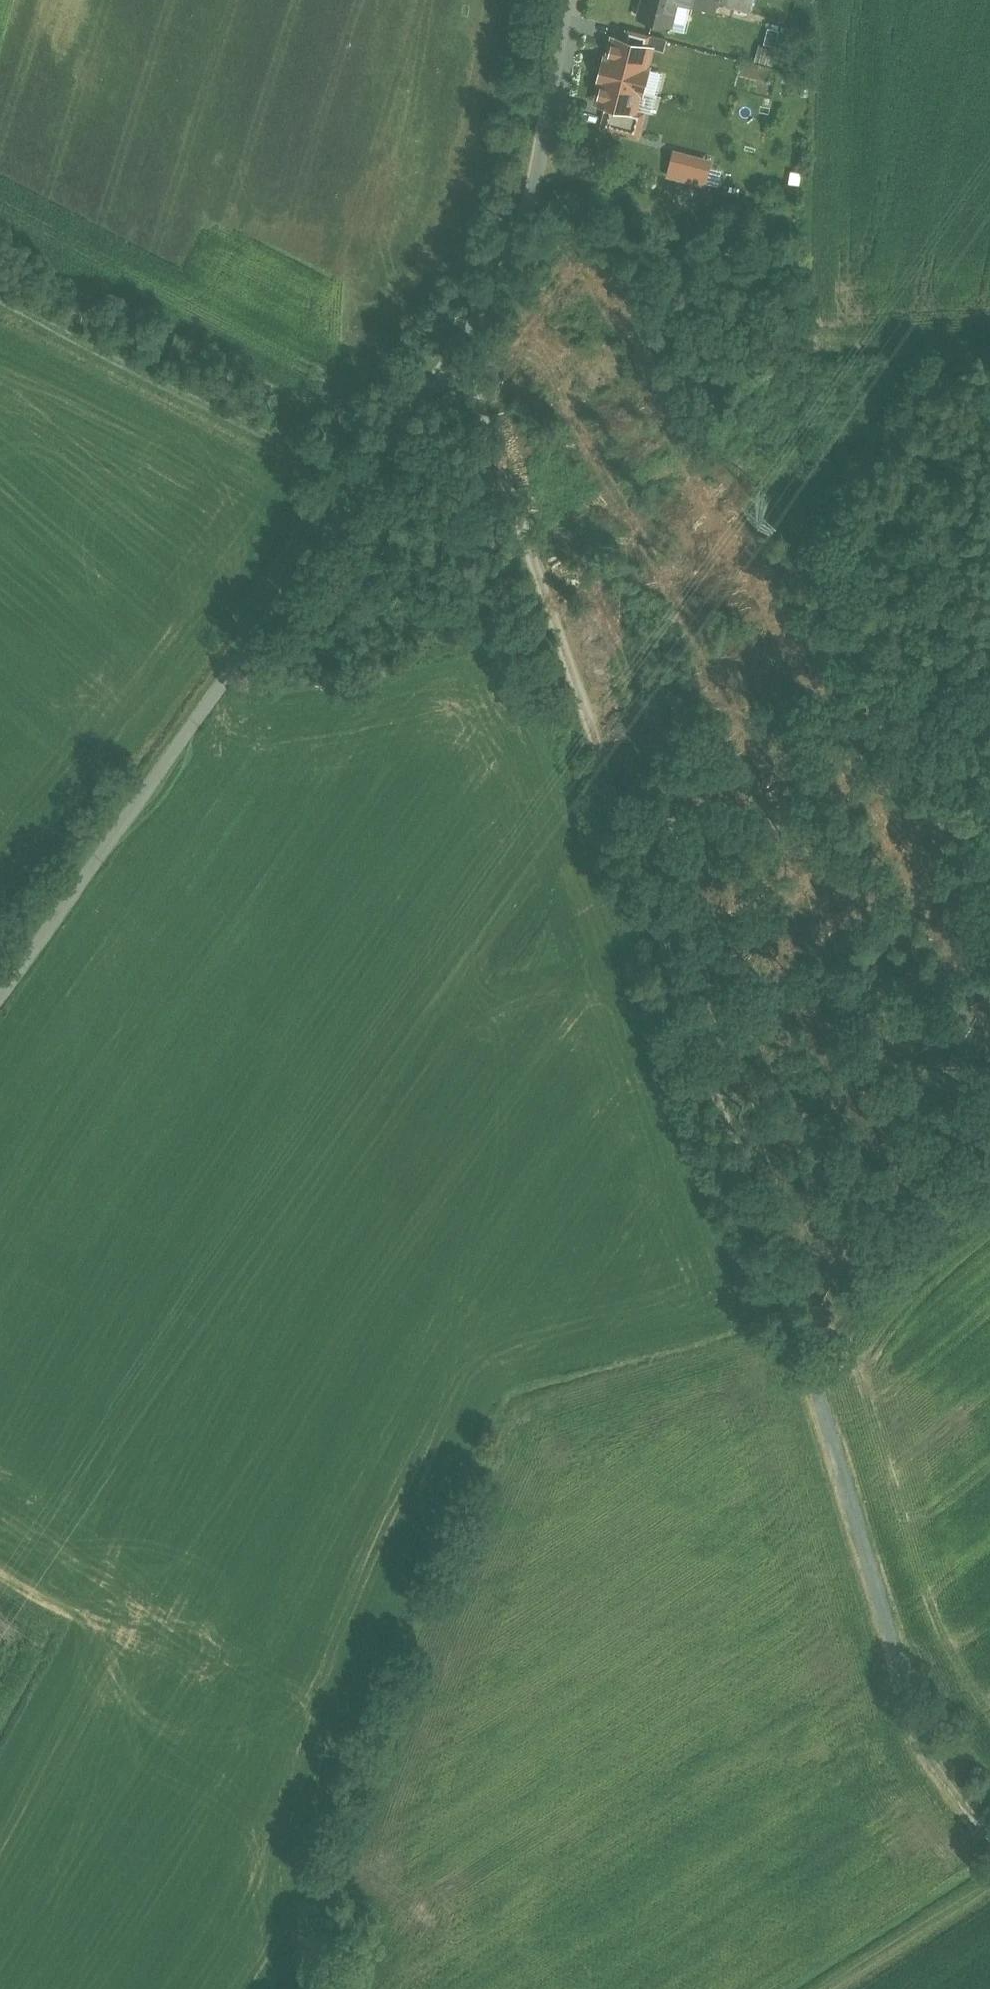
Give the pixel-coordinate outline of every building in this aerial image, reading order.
[(639,17),(671,25),(678,0),(643,0),(639,17)] [(738,9),(738,8),(740,0),(700,0),(738,9)] [(663,56),(631,48),(617,107),(649,115),(652,104),(693,114),(696,101),(699,91),(657,81),(663,56)] [(706,103),(696,101),(693,114),(703,117),(706,103)]
